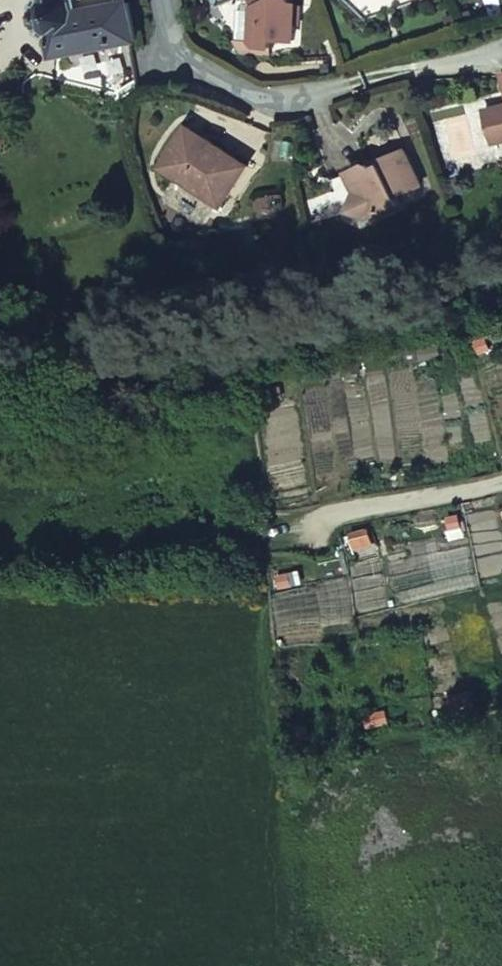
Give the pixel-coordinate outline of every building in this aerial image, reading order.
[(124,0),(45,0),(40,8),(44,31),(53,37),(56,56),(131,42),(125,4),(124,0)] [(288,0),(254,0),(255,4),(253,5),(251,41),(254,46),(269,47),(270,38),(292,40),(293,26),(295,4),(290,3),(288,0)] [(125,4),(131,42),(136,40),(130,3),(125,4)] [(501,143),(501,108),(486,112),(493,145),(501,143)] [(163,170),(221,209),(249,168),(191,129),(163,170)] [(366,219),(399,205),(396,197),(420,187),(405,151),(384,160),(381,165),(375,168),(367,164),(347,172),(355,192),(347,210),(366,219)] [(383,158),(367,164),(375,168),(381,165),(384,160),(383,158)]
